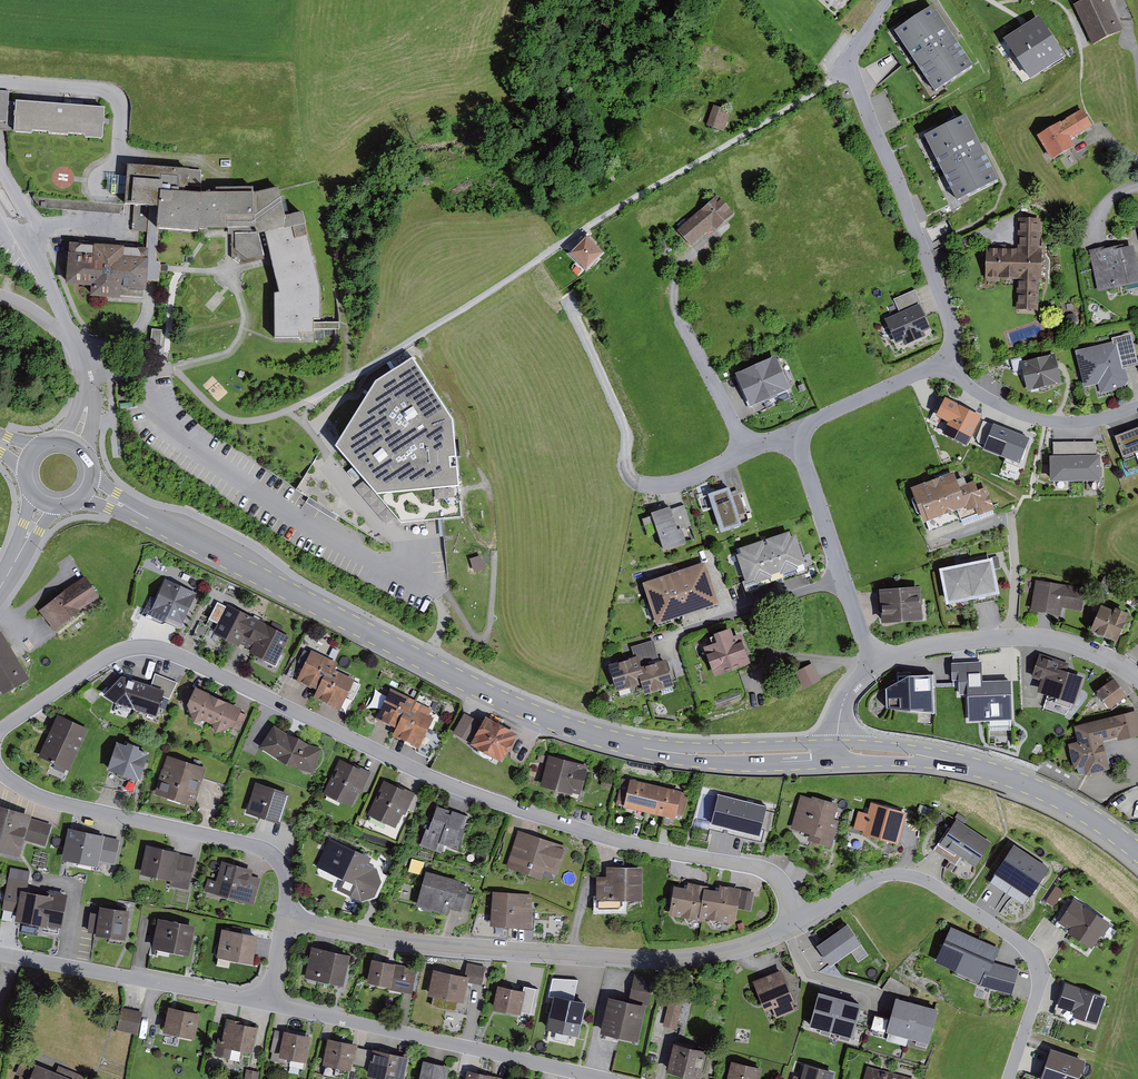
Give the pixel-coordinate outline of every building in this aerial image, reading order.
[(1074,3),(1093,44),(1124,30),(1110,0),(1079,0),(1074,3)] [(973,62),(933,2),(895,27),(935,87),(973,62)] [(1039,16),(1003,39),(1030,81),(1066,58),(1039,16)] [(106,104),(9,97),(9,90),(0,90),(0,120),(6,120),(6,123),(14,124),(13,128),(32,129),(32,127),(48,128),(48,130),(68,132),(68,130),(84,131),(84,133),(103,135),(106,104)] [(714,104),(706,124),(724,130),(731,110),(714,104)] [(1083,107),(1038,132),(1052,157),(1075,144),(1071,137),(1093,124),(1083,107)] [(965,111),(924,132),(957,198),(998,177),(965,111)] [(149,245),(146,278),(159,279),(160,260),(157,258),(159,222),(199,225),(199,222),(228,222),(228,233),(232,233),(231,257),(242,264),(271,256),(279,288),(274,289),(274,334),(300,334),(300,333),(313,332),(314,315),(321,315),(321,283),(314,258),(316,258),(314,251),(313,252),(305,219),(306,219),(303,206),(285,210),(278,183),(255,189),(254,187),(254,183),(216,184),(216,187),(202,187),(202,169),(189,167),(188,165),(128,160),(125,198),(135,199),(132,230),(148,231),(146,245),(149,245)] [(717,193),(677,229),(691,244),(713,225),(716,228),(734,212),(717,193)] [(1016,308),(1039,309),(1039,278),(1042,278),(1042,247),(1040,247),(1041,217),(1018,217),(1018,247),(986,246),(985,277),(987,277),(987,280),(1000,280),(1000,277),(1017,278),(1016,308)] [(586,233),(569,250),(586,267),(603,249),(586,233)] [(93,241),(69,240),(67,280),(92,282),(91,292),(120,294),(120,293),(143,294),(144,286),(146,286),(146,278),(149,245),(146,245),(125,244),(125,242),(93,240),(93,241)] [(1088,249),(1098,290),(1137,281),(1137,260),(1134,243),(1124,245),(1123,243),(1105,247),(1104,245),(1088,249)] [(899,310),(884,317),(896,342),(902,339),(904,344),(926,335),(924,330),(931,327),(925,314),(926,314),(915,289),(894,298),(899,310)] [(1069,326),(1075,326),(1078,322),(1078,317),(1074,313),(1068,313),(1065,317),(1065,323),(1069,326)] [(162,328),(151,327),(149,353),(159,354),(162,328)] [(1076,349),(1084,385),(1098,382),(1100,393),(1124,387),(1128,379),(1126,368),(1137,365),(1137,359),(1131,331),(1111,336),(1112,340),(1076,349)] [(415,351),(374,374),(332,440),(376,494),(401,525),(464,521),(455,415),(415,351)] [(1054,352),(1020,360),(1027,389),(1061,381),(1054,352)] [(775,353),(736,371),(751,405),(790,387),(775,353)] [(982,417),(944,398),(932,422),(970,441),(982,417)] [(1032,437),(992,422),(982,450),(1021,465),(1032,437)] [(1114,434),(1122,456),(1137,450),(1137,425),(1114,434)] [(1050,454),(1050,478),(1101,479),(1100,453),(1096,453),(1096,441),(1053,440),(1053,454),(1050,454)] [(953,470),(911,485),(924,520),(957,508),(961,518),(978,511),(979,512),(994,507),(986,485),(978,488),(975,479),(966,482),(964,476),(957,478),(953,470)] [(729,485),(709,492),(721,529),(742,522),(739,514),(746,512),(739,492),(732,494),(729,485)] [(670,505),(652,511),(664,548),(687,540),(683,528),(691,525),(684,503),(671,508),(670,505)] [(741,550),(736,552),(746,579),(742,580),(746,590),(759,586),(757,580),(769,576),(770,580),(781,576),(783,581),(808,572),(809,568),(806,560),(805,561),(796,533),(791,534),(789,529),(766,537),(767,542),(765,543),(763,537),(740,545),(741,550)] [(993,556),(939,565),(946,602),(949,601),(950,608),(999,600),(997,592),(1000,592),(996,568),(1000,567),(998,555),(993,556)] [(471,559),(475,571),(483,569),(480,557),(471,559)] [(710,566),(645,589),(658,627),(724,604),(710,566)] [(39,609),(54,629),(80,608),(100,596),(85,575),(64,588),(39,609)] [(165,578),(151,609),(182,623),(197,592),(165,578)] [(1036,579),(1031,608),(1061,614),(1062,607),(1082,610),(1086,588),(1036,579)] [(920,584),(880,587),(882,620),(922,618),(920,584)] [(218,622),(212,632),(239,646),(241,643),(250,648),(249,651),(265,659),(265,660),(275,666),(281,655),(280,654),(290,636),(228,603),(226,606),(218,601),(209,617),(218,622)] [(1101,602),(1090,627),(1117,638),(1129,611),(1115,605),(1114,608),(1101,602)] [(718,640),(703,645),(714,675),(751,661),(740,631),(734,633),(731,626),(715,631),(718,640)] [(0,631),(0,691),(1,693),(29,677),(2,630),(0,631)] [(631,645),(634,655),(638,654),(641,665),(660,659),(654,639),(631,645)] [(313,696),(340,709),(355,678),(334,668),(337,662),(310,649),(296,678),(317,688),(313,696)] [(1041,678),(1037,690),(1074,702),(1084,675),(1067,669),(1069,663),(1039,652),(1032,675),(1041,678)] [(638,654),(609,662),(616,690),(642,682),(645,692),(674,684),(667,658),(660,659),(641,665),(638,654)] [(983,679),(982,660),(951,661),(952,679),(959,679),(959,693),(967,693),(968,721),(1013,719),(1011,678),(983,679)] [(821,679),(812,662),(795,671),(803,688),(821,679)] [(122,674),(103,693),(115,700),(157,715),(162,695),(170,698),(178,681),(155,672),(151,684),(122,674)] [(909,672),(886,686),(886,704),(934,712),(933,673),(909,672)] [(1114,676),(1096,688),(1109,707),(1110,706),(1112,708),(1128,697),(1126,695),(1127,694),(1114,676)] [(242,707),(195,685),(187,702),(193,721),(203,718),(212,723),(215,731),(231,725),(240,730),(247,714),(240,711),(242,707)] [(390,687),(375,718),(394,727),(391,734),(419,747),(434,717),(429,714),(432,708),(416,701),(417,700),(390,687)] [(1074,768),(1077,767),(1079,773),(1086,771),(1086,772),(1110,766),(1103,739),(1117,736),(1118,739),(1137,734),(1137,712),(1137,709),(1074,724),(1078,740),(1068,742),(1074,768)] [(463,712),(453,731),(470,740),(480,721),(463,712)] [(58,713),(38,755),(70,769),(89,728),(58,713)] [(485,714),(470,742),(502,760),(517,732),(485,714)] [(274,724),(259,746),(276,756),(299,767),(314,772),(322,748),(310,744),(287,733),(274,724)] [(117,740),(107,768),(139,779),(149,751),(138,747),(139,744),(128,740),(127,743),(117,740)] [(539,753),(537,760),(544,762),(546,755),(539,753)] [(167,754),(155,792),(194,805),(207,767),(167,754)] [(588,765),(549,755),(541,785),(572,793),(573,792),(580,794),(588,765)] [(340,758),(323,792),(351,806),(358,792),(362,793),(372,772),(353,763),(353,764),(340,758)] [(603,777),(600,785),(609,788),(612,780),(603,777)] [(681,790),(630,778),(630,779),(622,777),(616,802),(623,804),(623,806),(676,818),(677,814),(684,815),(689,793),(681,791),(681,790)] [(384,779),(367,814),(395,827),(402,813),(405,814),(416,793),(397,784),(397,785),(384,779)] [(256,781),(246,811),(280,822),(290,792),(256,781)] [(744,797),(719,791),(711,823),(735,829),(744,797)] [(838,802),(812,795),(812,797),(800,794),(790,827),(809,832),(807,839),(832,846),(839,819),(834,817),(838,802)] [(768,804),(744,797),(735,829),(760,835),(768,804)] [(861,833),(899,843),(908,811),(871,801),(868,813),(858,810),(854,827),(862,830),(861,833)] [(20,856),(25,840),(45,846),(52,824),(31,818),(32,814),(0,804),(0,850),(20,856)] [(426,827),(420,845),(442,852),(445,844),(458,848),(465,828),(464,828),(468,815),(452,810),(451,813),(446,812),(447,808),(437,804),(429,828),(426,827)] [(992,842),(956,818),(934,850),(956,864),(961,857),(975,866),(992,842)] [(68,827),(61,859),(98,866),(99,860),(115,863),(120,839),(104,835),(104,834),(68,827)] [(567,846),(518,830),(507,866),(541,877),(542,874),(554,878),(556,873),(558,874),(567,846)] [(330,838),(317,866),(342,877),(337,889),(361,900),(375,895),(381,880),(377,867),(368,863),(371,856),(330,838)] [(1049,867),(1013,843),(994,873),(1030,896),(1049,867)] [(180,852),(146,844),(140,873),(171,880),(169,886),(189,890),(196,857),(179,853),(180,852)] [(208,877),(204,890),(253,904),(261,877),(251,875),(253,869),(222,860),(216,880),(208,877)] [(11,877),(8,877),(2,908),(17,911),(15,919),(47,925),(47,923),(61,926),(67,893),(47,889),(46,893),(27,889),(29,880),(27,880),(29,868),(13,865),(11,877)] [(606,875),(597,875),(596,911),(624,911),(625,899),(642,899),(642,866),(606,866),(606,875)] [(426,870),(417,905),(447,913),(449,907),(462,910),(469,885),(460,882),(461,879),(426,870)] [(687,887),(674,885),(669,914),(684,917),(688,923),(695,919),(706,920),(706,918),(709,918),(714,925),(721,920),(735,922),(738,908),(751,910),(754,891),(741,889),(741,887),(719,884),(719,889),(709,887),(709,885),(688,881),(687,887)] [(492,891),(490,924),(517,926),(517,928),(534,929),(535,910),(533,910),(533,908),(531,908),(532,893),(492,891)] [(1110,921),(1074,897),(1058,921),(1068,928),(1067,930),(1092,947),(1110,921)] [(95,932),(95,934),(125,939),(130,909),(100,905),(99,912),(91,911),(88,931),(95,932)] [(158,917),(152,947),(190,954),(196,924),(158,917)] [(848,923),(817,943),(830,964),(851,950),(858,961),(869,954),(848,923)] [(1000,948),(951,925),(935,960),(980,981),(985,969),(989,971),(994,962),(1000,948)] [(221,928),(217,957),(253,963),(258,934),(221,928)] [(312,945),(305,977),(343,985),(350,954),(312,945)] [(418,968),(372,958),(367,982),(388,986),(388,989),(412,994),(418,968)] [(434,995),(431,1006),(456,1010),(458,1001),(464,1002),(468,982),(483,985),(487,966),(467,962),(464,975),(433,968),(428,994),(434,995)] [(1019,969),(994,962),(989,971),(985,969),(980,981),(979,984),(1012,993),(1019,969)] [(781,968),(753,980),(765,1009),(772,1006),(777,1017),(795,1010),(792,1001),(794,1000),(781,968)] [(655,978),(635,973),(628,999),(649,1004),(655,978)] [(598,977),(588,975),(585,990),(595,993),(598,977)] [(914,989),(890,976),(881,989),(908,996),(914,989)] [(497,984),(492,1008),(521,1014),(526,990),(497,984)] [(1057,1013),(1097,1027),(1107,998),(1067,984),(1057,1013)] [(840,996),(818,990),(808,1024),(830,1030),(840,996)] [(552,995),(547,1019),(571,1024),(571,1023),(574,1023),(579,1002),(576,1001),(577,1000),(552,995)] [(609,996),(600,1032),(638,1040),(646,1004),(609,996)] [(862,1002),(840,996),(830,1030),(852,1036),(862,1002)] [(938,1008),(895,996),(886,1030),(929,1042),(938,1008)] [(669,1000),(663,1025),(676,1028),(682,1003),(669,1000)] [(168,1005),(163,1031),(195,1037),(200,1012),(168,1005)] [(122,1007),(117,1029),(138,1034),(143,1011),(122,1007)] [(254,1052),(259,1026),(242,1023),(243,1021),(226,1017),(223,1037),(218,1036),(214,1055),(230,1058),(232,1048),(254,1052)] [(307,1061),(312,1035),(284,1029),(284,1031),(275,1029),(271,1051),(273,1051),(271,1060),(285,1063),(287,1057),(307,1061)] [(358,1044),(328,1038),(323,1063),(351,1069),(352,1063),(353,1058),(355,1058),(357,1047),(358,1044)] [(606,1045),(622,1047),(623,1041),(607,1038),(606,1045)] [(674,1042),(667,1071),(701,1078),(707,1049),(674,1042)] [(372,1050),(357,1047),(355,1058),(353,1058),(352,1063),(368,1067),(372,1050)] [(1051,1047),(1040,1078),(1079,1078),(1085,1059),(1051,1047)] [(367,1074),(390,1078),(403,1078),(409,1055),(373,1048),(372,1050),(368,1067),(367,1074)] [(419,1078),(447,1078),(450,1065),(423,1059),(419,1078)] [(727,1078),(759,1078),(762,1067),(731,1060),(727,1078)] [(59,1065),(56,1071),(35,1062),(33,1068),(20,1063),(16,1074),(20,1075),(18,1078),(93,1078),(59,1065)] [(835,1071),(805,1063),(801,1077),(794,1075),(793,1078),(832,1078),(835,1071)] [(867,1065),(863,1078),(914,1078),(915,1078),(867,1065)] [(260,1071),(246,1069),(244,1078),(258,1078),(260,1071)] [(467,1069),(465,1078),(504,1078),(504,1077),(467,1069)]
